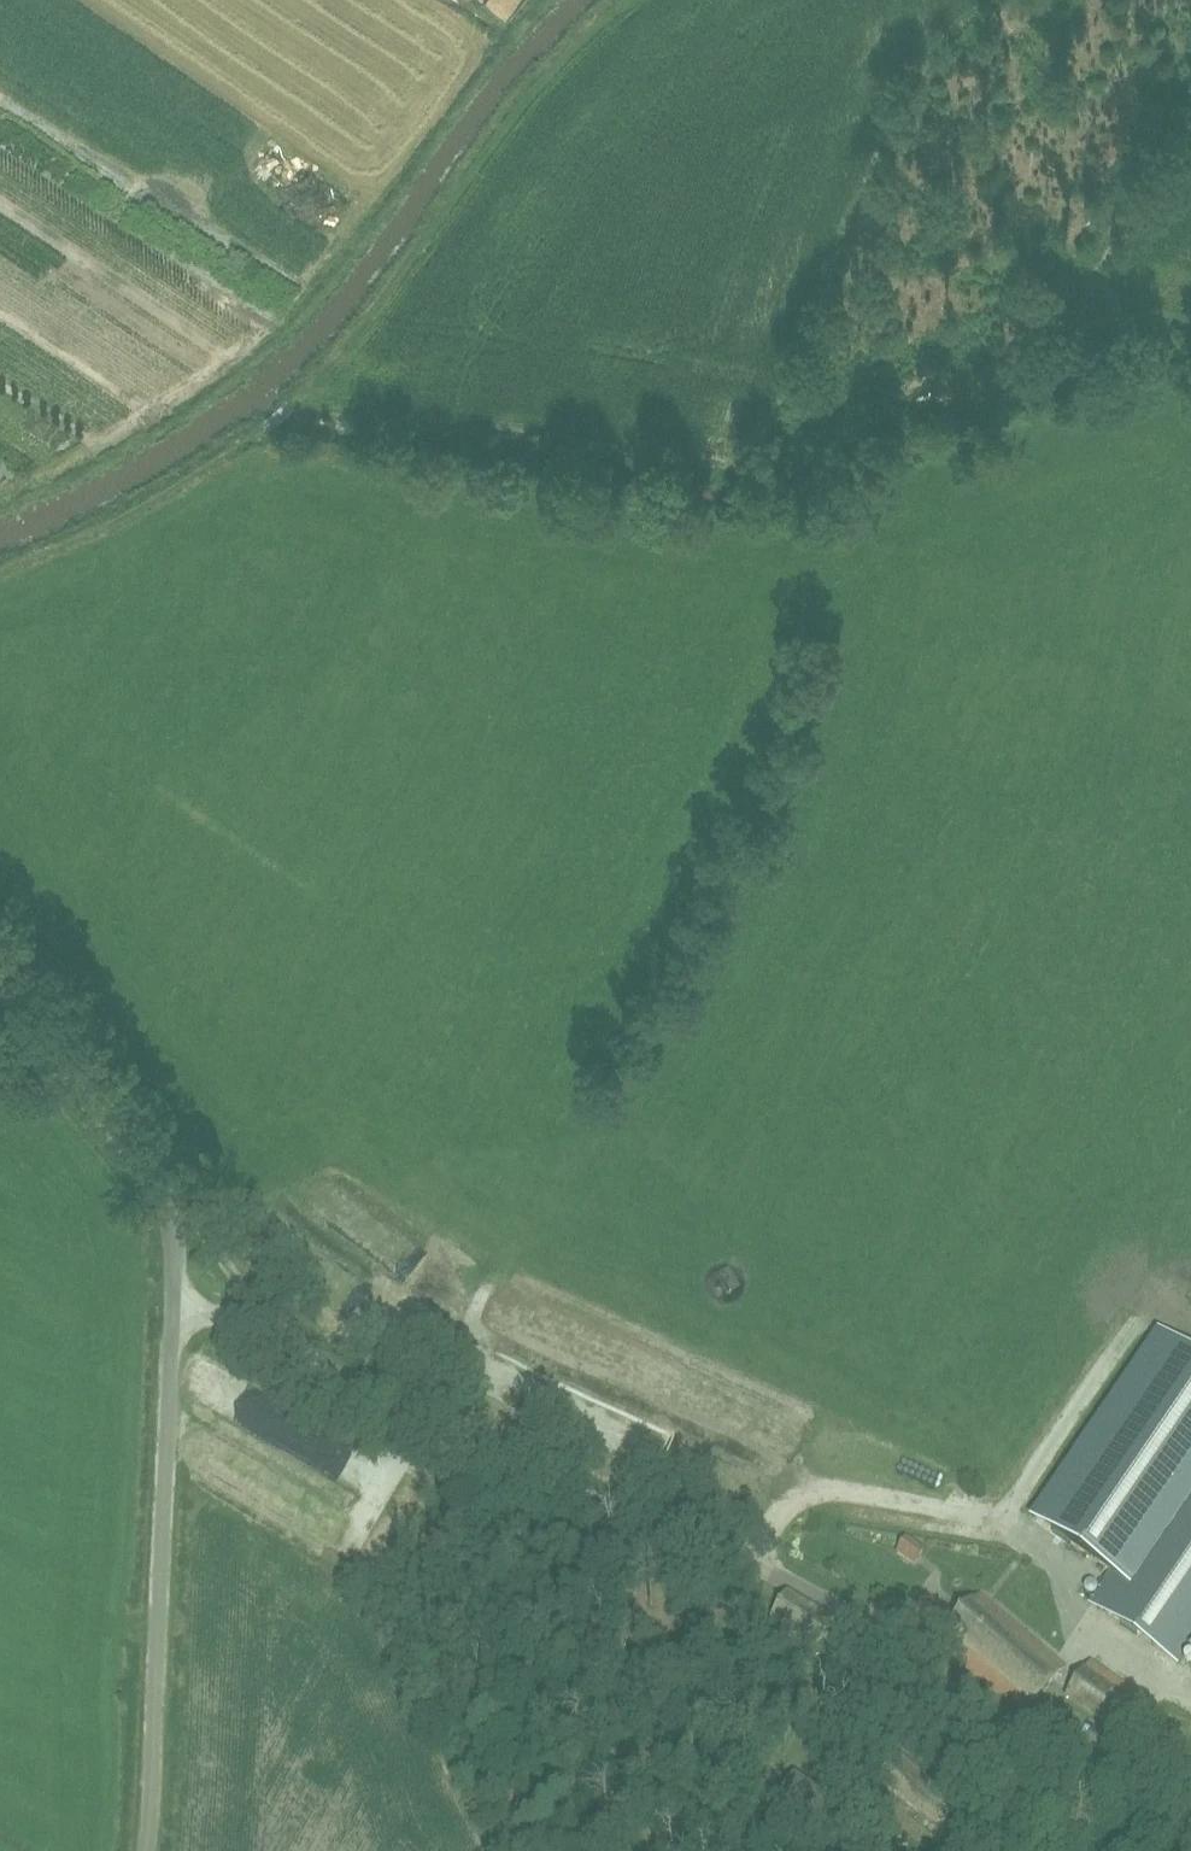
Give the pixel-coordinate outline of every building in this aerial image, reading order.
[(1190,1645),(1190,1357),(1160,1336),(1035,1520),(1114,1574),(1093,1605),(1179,1663),(1190,1645)] [(914,1567),(924,1550),(906,1538),(895,1555),(914,1567)] [(811,1655),(832,1622),(787,1596),(767,1630),(811,1655)] [(1023,1715),(1064,1668),(981,1596),(956,1622),(927,1601),(909,1625),(953,1657),(1023,1715)] [(1110,1725),(1133,1690),(1091,1662),(1068,1697),(1110,1725)]
